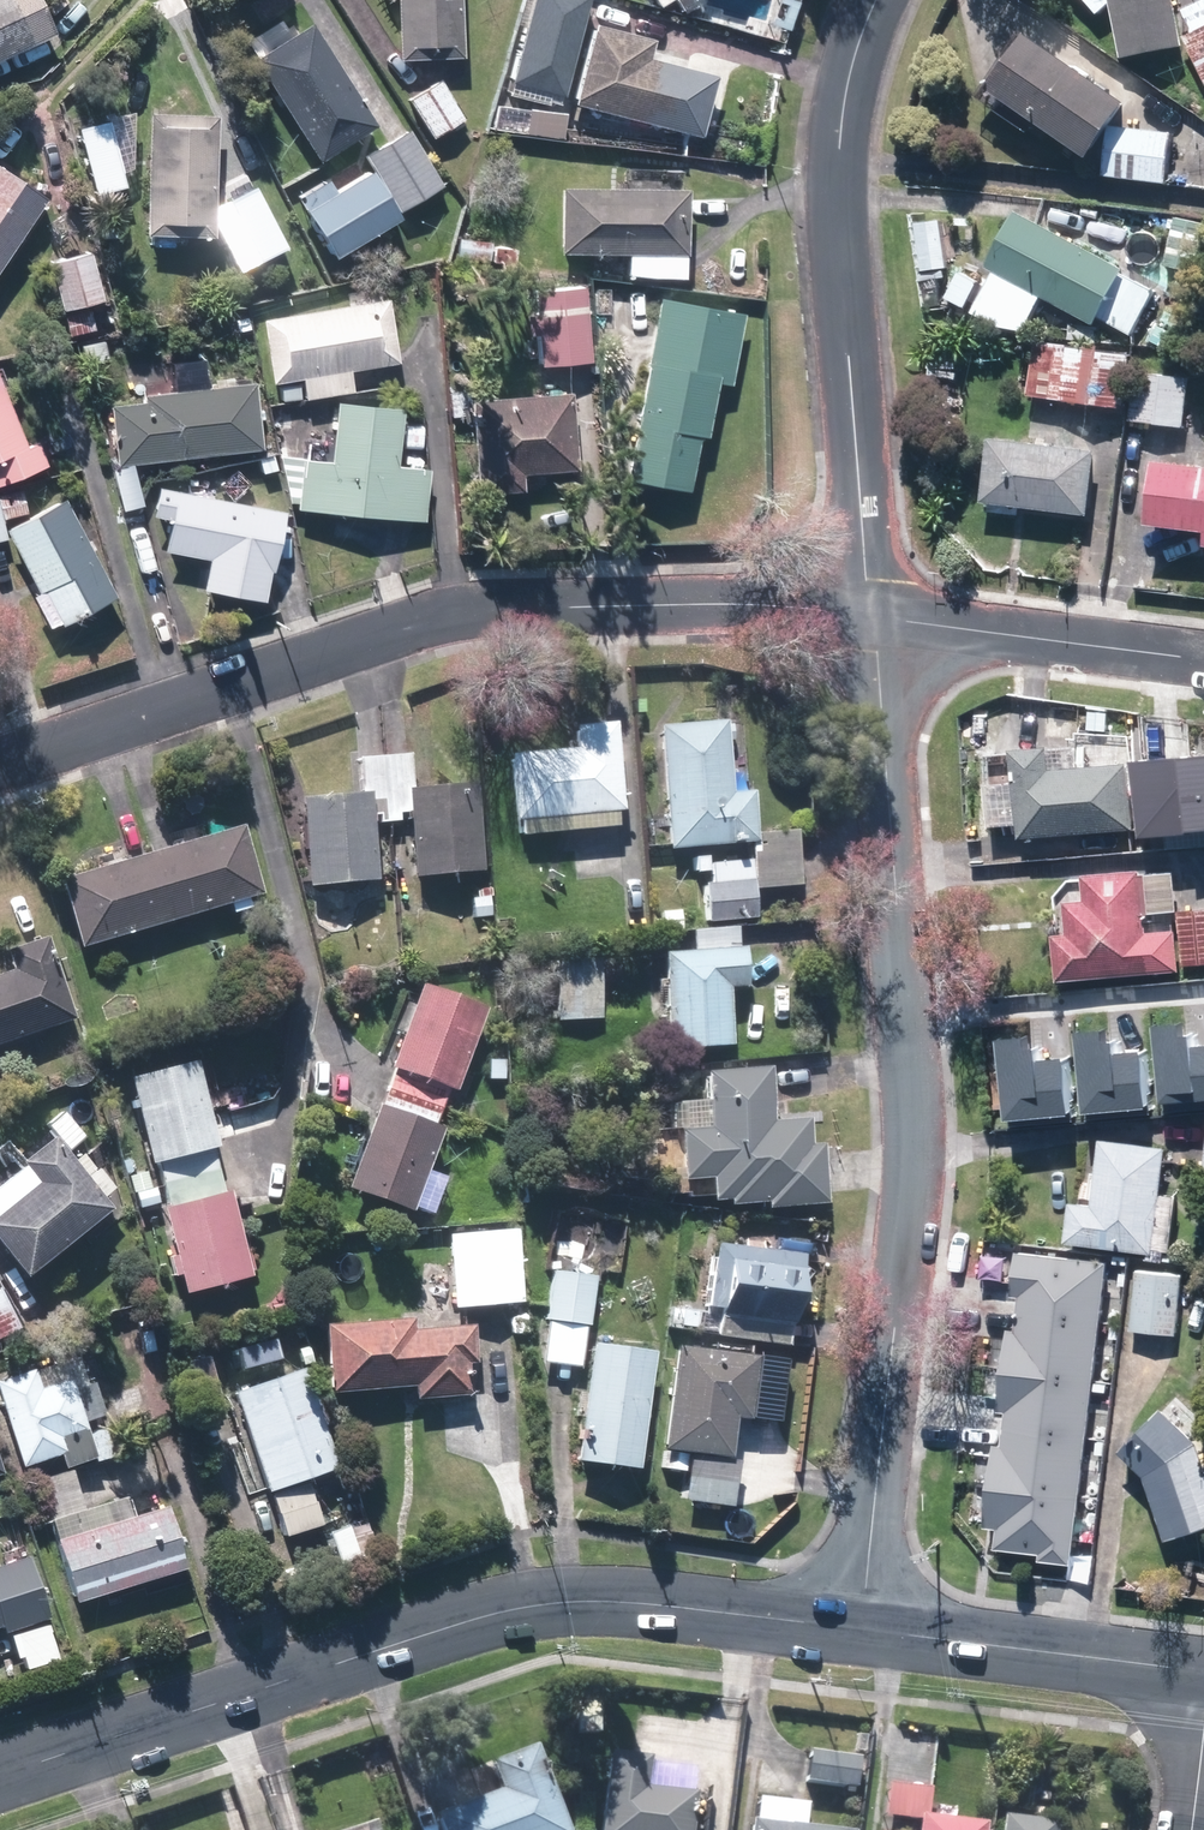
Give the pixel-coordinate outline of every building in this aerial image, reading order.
[(59,33),(44,0),(0,0),(0,60),(59,33)] [(464,0),(399,0),(400,57),(465,55),(464,0)] [(524,41),(569,57),(590,0),(538,0),(524,41)] [(1105,10),(1115,0),(1097,0),(1105,10)] [(1126,54),(1189,42),(1203,71),(1203,2),(1187,11),(1196,27),(1188,31),(1182,0),(1116,0),(1126,54)] [(651,56),(655,40),(587,23),(568,101),(702,134),(717,73),(651,56)] [(317,28),(260,67),(321,159),(379,120),(317,28)] [(1019,30),(979,90),(1081,158),(1121,98),(1019,30)] [(446,79),(410,101),(432,136),(467,114),(446,79)] [(551,95),(515,90),(512,115),(547,120),(551,95)] [(179,234),(190,234),(189,241),(208,242),(208,235),(218,235),(223,111),(152,109),(148,233),(156,233),(156,247),(178,248),(179,234)] [(1169,133),(1107,125),(1101,174),(1163,181),(1169,133)] [(412,130),(301,194),(336,254),(447,190),(412,130)] [(48,197),(0,165),(0,269),(48,197)] [(628,174),(627,187),(564,185),(561,249),(631,252),(630,273),(686,276),(690,190),(658,189),(658,176),(628,174)] [(985,268),(994,273),(971,313),(1018,339),(1040,298),(1094,328),(1097,321),(1125,337),(1149,293),(1122,278),(1126,270),(1016,210),(985,268)] [(938,220),(910,225),(917,272),(945,267),(938,220)] [(93,258),(52,273),(66,309),(106,294),(93,258)] [(977,281),(958,272),(943,301),(962,311),(977,281)] [(534,287),(536,313),(528,314),(529,335),(537,334),(539,362),(589,359),(584,284),(534,287)] [(275,384),(283,382),(286,401),(355,390),(352,371),(402,364),(391,295),(264,315),(275,384)] [(699,433),(708,435),(719,379),(734,383),(748,312),(664,295),(628,475),(689,487),(699,433)] [(1026,342),(1020,396),(1119,408),(1126,354),(1026,342)] [(166,352),(171,391),(108,398),(116,464),(266,446),(258,380),(208,386),(204,347),(166,352)] [(50,463),(41,441),(33,444),(0,362),(0,483),(50,463)] [(1186,377),(1132,372),(1127,421),(1181,427),(1186,377)] [(304,456),(303,467),(285,465),(282,497),(300,498),(300,508),(428,519),(432,466),(401,464),(406,404),(337,398),(332,458),(304,456)] [(476,490),(524,490),(525,466),(571,467),(571,399),(477,399),(476,490)] [(1100,446),(995,437),(990,500),(1094,509),(1100,446)] [(1203,523),(1203,460),(1163,456),(1157,518),(1203,523)] [(159,484),(154,512),(172,516),(167,546),(211,554),(205,588),(259,598),(264,568),(278,571),(290,508),(159,484)] [(0,491),(0,541),(12,538),(41,587),(32,592),(51,625),(60,620),(63,625),(122,591),(67,496),(30,518),(22,485),(0,491)] [(619,717),(575,721),(577,747),(514,752),(520,827),(628,818),(619,717)] [(757,844),(754,791),(745,791),(743,771),(731,772),(728,719),(660,723),(668,849),(757,844)] [(1130,830),(1123,764),(1045,772),(1043,747),(1005,751),(1014,841),(1130,830)] [(479,782),(414,783),(413,753),(361,754),(362,787),(305,789),(308,880),(375,878),(374,823),(411,822),(411,874),(481,873),(479,782)] [(1129,764),(1137,839),(1203,831),(1203,755),(1129,764)] [(261,886),(243,825),(63,880),(81,941),(261,886)] [(712,882),(702,883),(706,919),(756,914),(750,859),(710,863),(712,882)] [(1149,864),(1088,869),(1090,894),(1074,896),(1076,927),(1058,929),(1062,976),(1187,966),(1187,962),(1183,924),(1155,927),(1153,908),(1150,870),(1149,864)] [(1183,906),(1179,867),(1150,870),(1153,908),(1182,906),(1183,906)] [(1183,906),(1182,906),(1183,924),(1187,962),(1203,961),(1203,904),(1183,906)] [(730,1042),(727,984),(746,983),(743,928),(693,931),(694,945),(664,947),(670,1046),(730,1042)] [(76,1015),(47,936),(10,950),(16,966),(0,972),(0,1043),(76,1015)] [(601,1016),(598,952),(555,954),(558,1018),(601,1016)] [(489,1004),(423,980),(393,1062),(460,1086),(489,1004)] [(1153,1027),(1160,1106),(1203,1102),(1203,1042),(1192,1043),(1190,1024),(1153,1027)] [(1111,1032),(1074,1035),(1079,1114),(1148,1110),(1144,1046),(1112,1048),(1111,1032)] [(1034,1037),(993,1041),(1000,1122),(1071,1116),(1065,1058),(1036,1060),(1034,1037)] [(132,1073),(177,1250),(167,1252),(173,1275),(183,1272),(188,1294),(253,1278),(197,1056),(132,1073)] [(767,1067),(705,1070),(708,1126),(684,1128),(687,1173),(711,1171),(712,1197),(770,1195),(770,1201),(827,1198),(823,1140),(810,1141),(808,1118),(769,1121),(767,1067)] [(446,1173),(425,1165),(442,1123),(382,1100),(350,1183),(409,1206),(412,1199),(433,1207),(446,1173)] [(24,1154),(27,1158),(0,1180),(0,1235),(27,1269),(112,1201),(54,1130),(24,1154)] [(1168,1192),(1172,1141),(1105,1136),(1100,1200),(1075,1198),(1072,1237),(1176,1245),(1180,1193),(1168,1192)] [(519,1226),(450,1230),(456,1309),(524,1305),(519,1226)] [(705,1306),(722,1308),(719,1334),(791,1345),(795,1318),(811,1321),(821,1254),(715,1239),(705,1306)] [(1015,1311),(1098,1321),(1104,1263),(1013,1253),(1007,1297),(1016,1298),(1015,1311)] [(1187,1268),(1140,1266),(1137,1327),(1184,1329),(1187,1268)] [(592,1270),(551,1268),(546,1359),(587,1362),(592,1270)] [(0,1286),(0,1334),(2,1338),(47,1318),(27,1274),(0,1286)] [(1000,1370),(1091,1381),(1098,1321),(1015,1311),(1012,1332),(1004,1331),(1000,1370)] [(478,1324),(417,1327),(417,1318),(324,1322),(328,1387),(416,1383),(417,1394),(468,1391),(466,1359),(480,1358),(478,1324)] [(279,1327),(234,1340),(240,1362),(286,1348),(279,1327)] [(659,1348),(594,1339),(578,1456),(643,1465),(659,1348)] [(757,1347),(674,1340),(663,1468),(685,1469),(687,1448),(731,1452),(734,1413),(751,1415),(757,1347)] [(339,1461),(303,1364),(233,1389),(269,1486),(339,1461)] [(93,1454),(67,1375),(53,1379),(51,1371),(27,1379),(24,1369),(0,1377),(0,1386),(25,1464),(68,1450),(71,1461),(93,1454)] [(1001,1428),(1084,1438),(1091,1381),(1000,1370),(995,1413),(1002,1414),(1001,1428)] [(1203,1523),(1203,1440),(1190,1398),(1167,1403),(1128,1450),(1153,1470),(1172,1533),(1203,1523)] [(985,1485),(1076,1497),(1084,1438),(1001,1428),(999,1447),(991,1446),(985,1485)] [(740,1457),(691,1452),(685,1497),(735,1503),(740,1457)] [(348,1477),(330,1483),(343,1520),(361,1514),(348,1477)] [(1036,1562),(1068,1566),(1076,1497),(985,1485),(980,1528),(994,1530),(991,1550),(1037,1556),(1036,1562)] [(310,1486),(268,1497),(273,1517),(315,1506),(310,1486)] [(131,1514),(123,1492),(50,1515),(79,1602),(190,1566),(169,1502),(131,1514)] [(3,1621),(7,1633),(51,1619),(31,1555),(0,1565),(0,1622),(3,1621)] [(501,1789),(437,1814),(444,1829),(572,1829),(537,1744),(490,1763),(501,1789)] [(652,1754),(609,1750),(602,1829),(691,1829),(695,1794),(648,1789),(652,1754)] [(860,1755),(811,1752),(808,1785),(858,1788),(860,1755)] [(923,1789),(886,1786),(884,1811),(921,1814),(923,1789)] [(756,1819),(751,1818),(750,1829),(856,1829),(857,1826),(806,1822),(807,1803),(758,1800),(756,1819)] [(1056,1816),(1001,1812),(1000,1829),(1055,1829),(1056,1816)] [(987,1823),(930,1818),(920,1817),(919,1829),(986,1829),(987,1823)] [(377,1819),(348,1829),(381,1829),(377,1819)]
